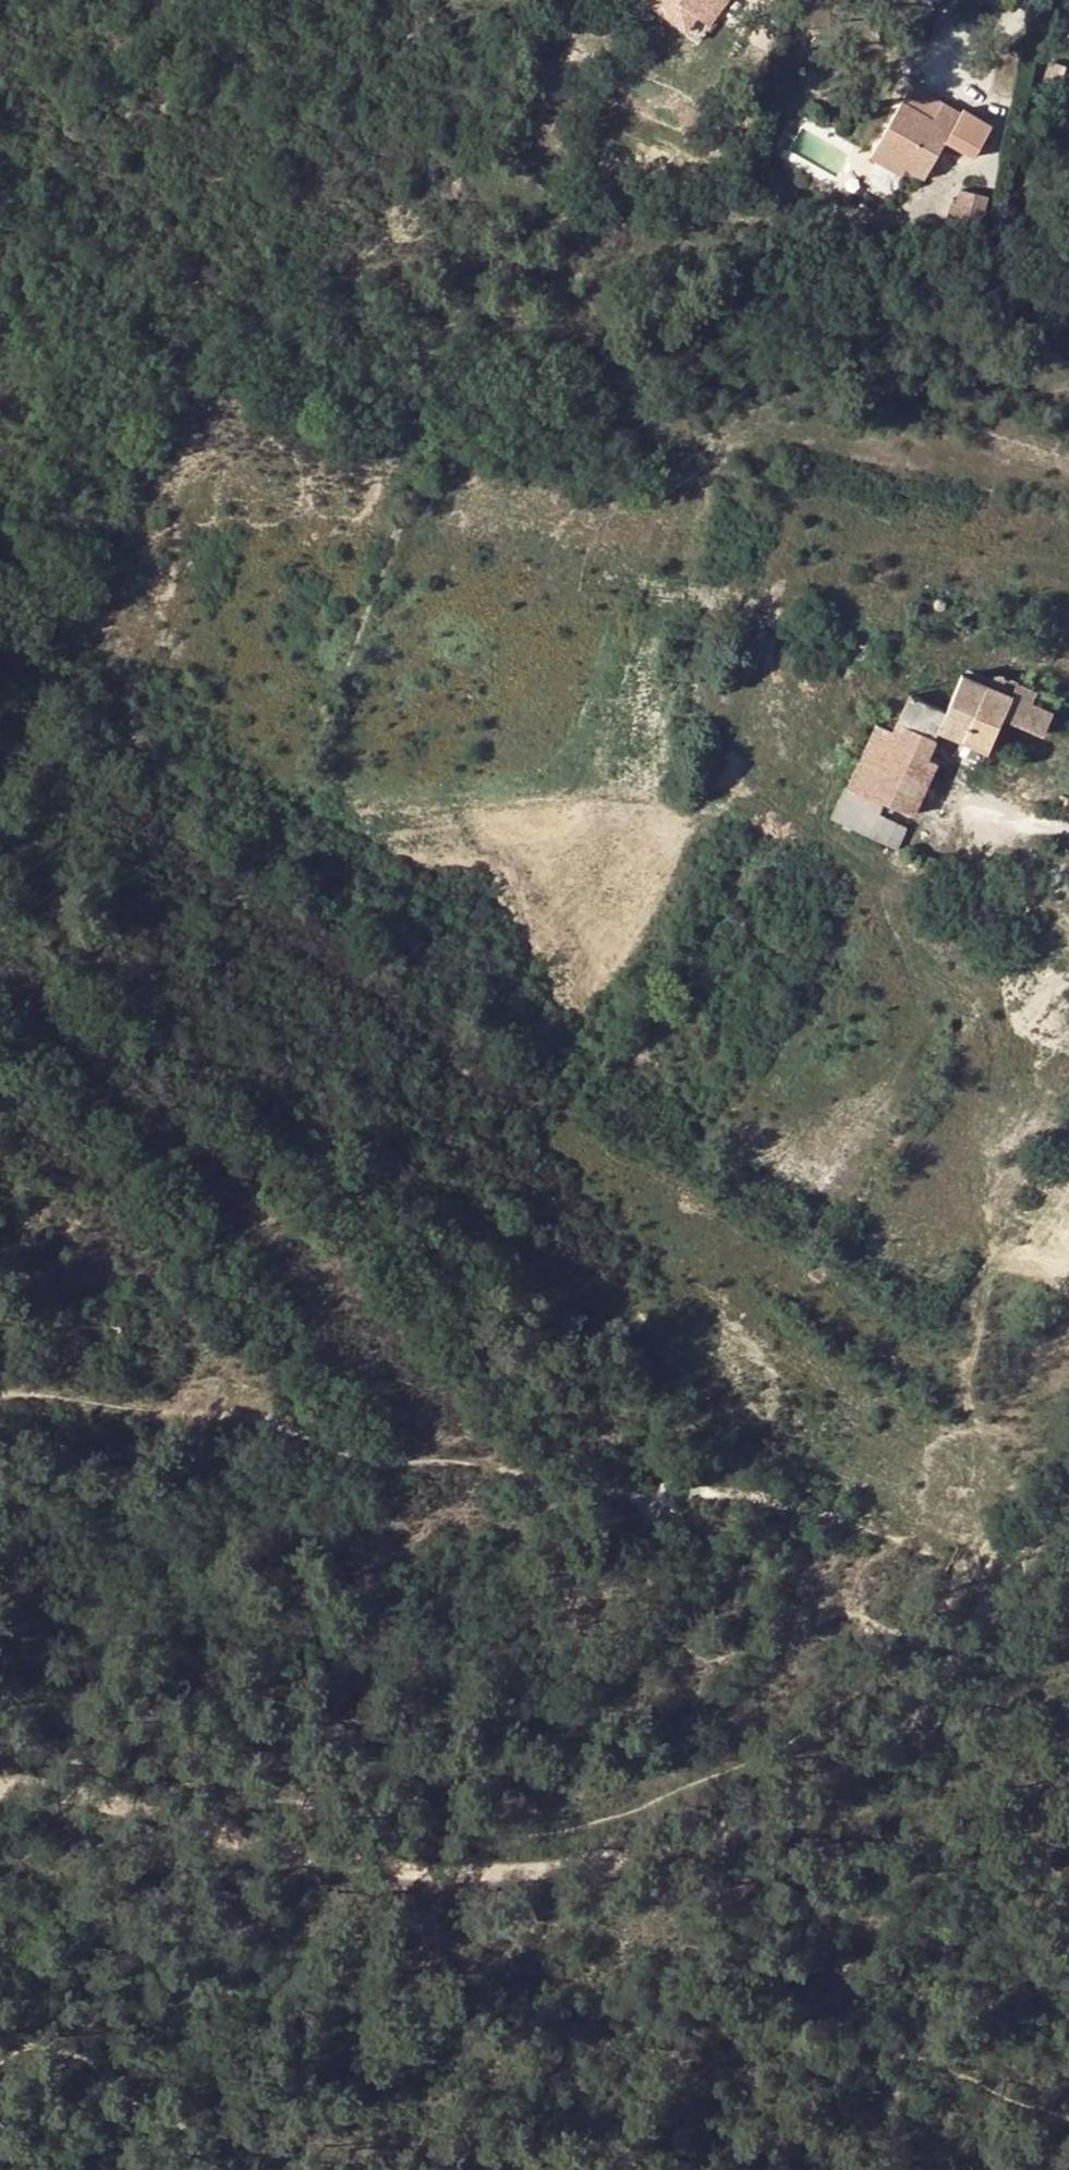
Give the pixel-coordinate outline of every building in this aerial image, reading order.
[(666,13),(676,0),(649,0),(666,13)] [(957,113),(912,85),(868,156),(895,173),(902,164),(921,176),(957,113)] [(937,707),(907,693),(891,724),(906,732),(912,720),(979,751),(1001,713),(1041,731),(1049,713),(955,673),(937,707)] [(903,741),(887,734),(836,844),(854,851),(869,818),(898,832),(914,797),(906,794),(916,772),(893,762),(903,741)] [(892,843),(878,837),(868,859),(881,864),(892,843)]
